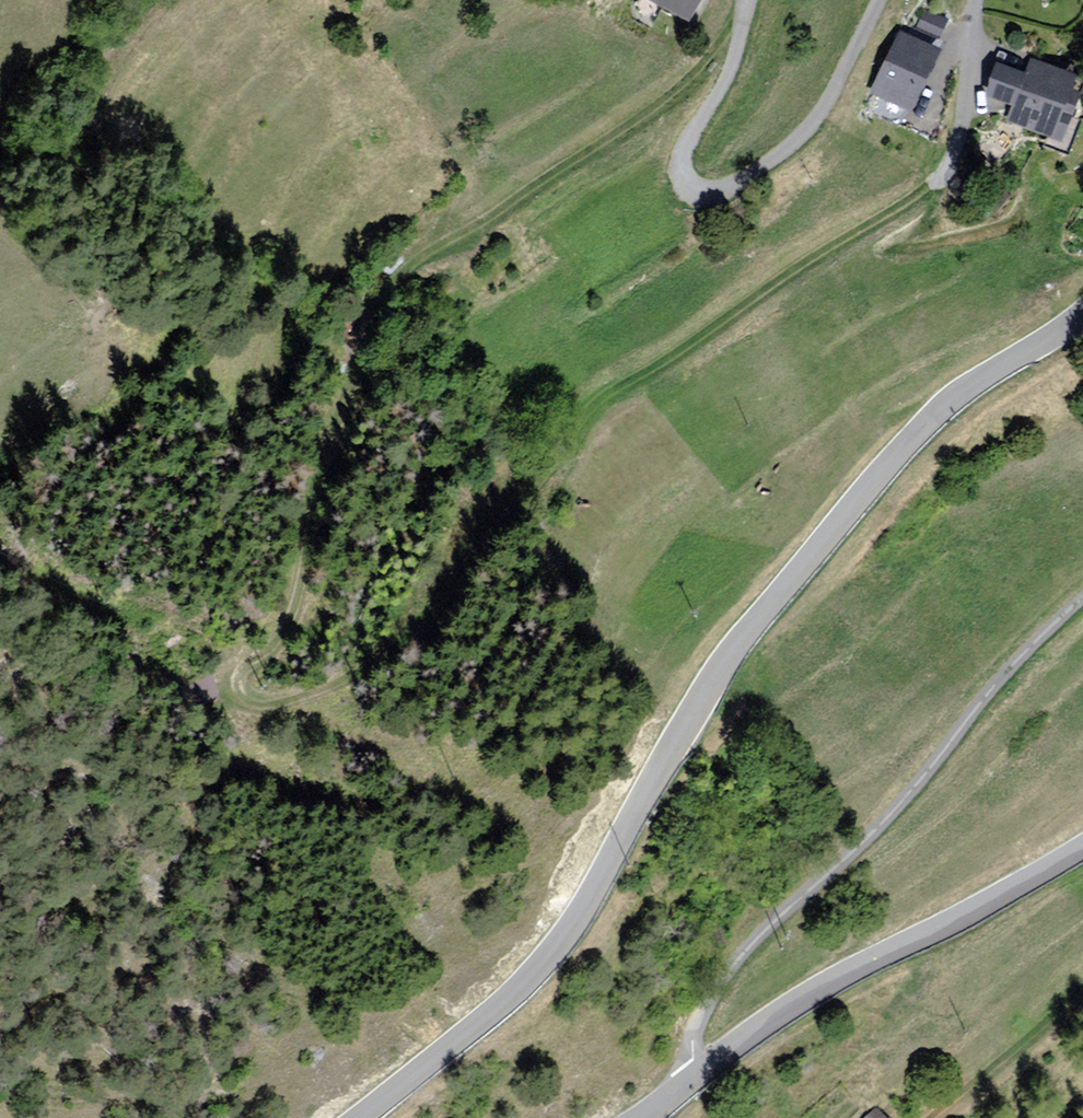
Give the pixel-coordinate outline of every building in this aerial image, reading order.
[(640,14),(661,26),(669,13),(705,33),(724,0),(648,0),(640,14)] [(953,22),(929,14),(924,28),(948,37),(953,22)] [(956,54),(908,31),(879,92),(927,115),(956,54)] [(1082,116),(1082,74),(1041,60),(1037,71),(1011,63),(1001,95),(1027,103),(1021,122),(1076,139),(1082,116)] [(876,1117),(896,1117),(887,1108),(876,1117)]
